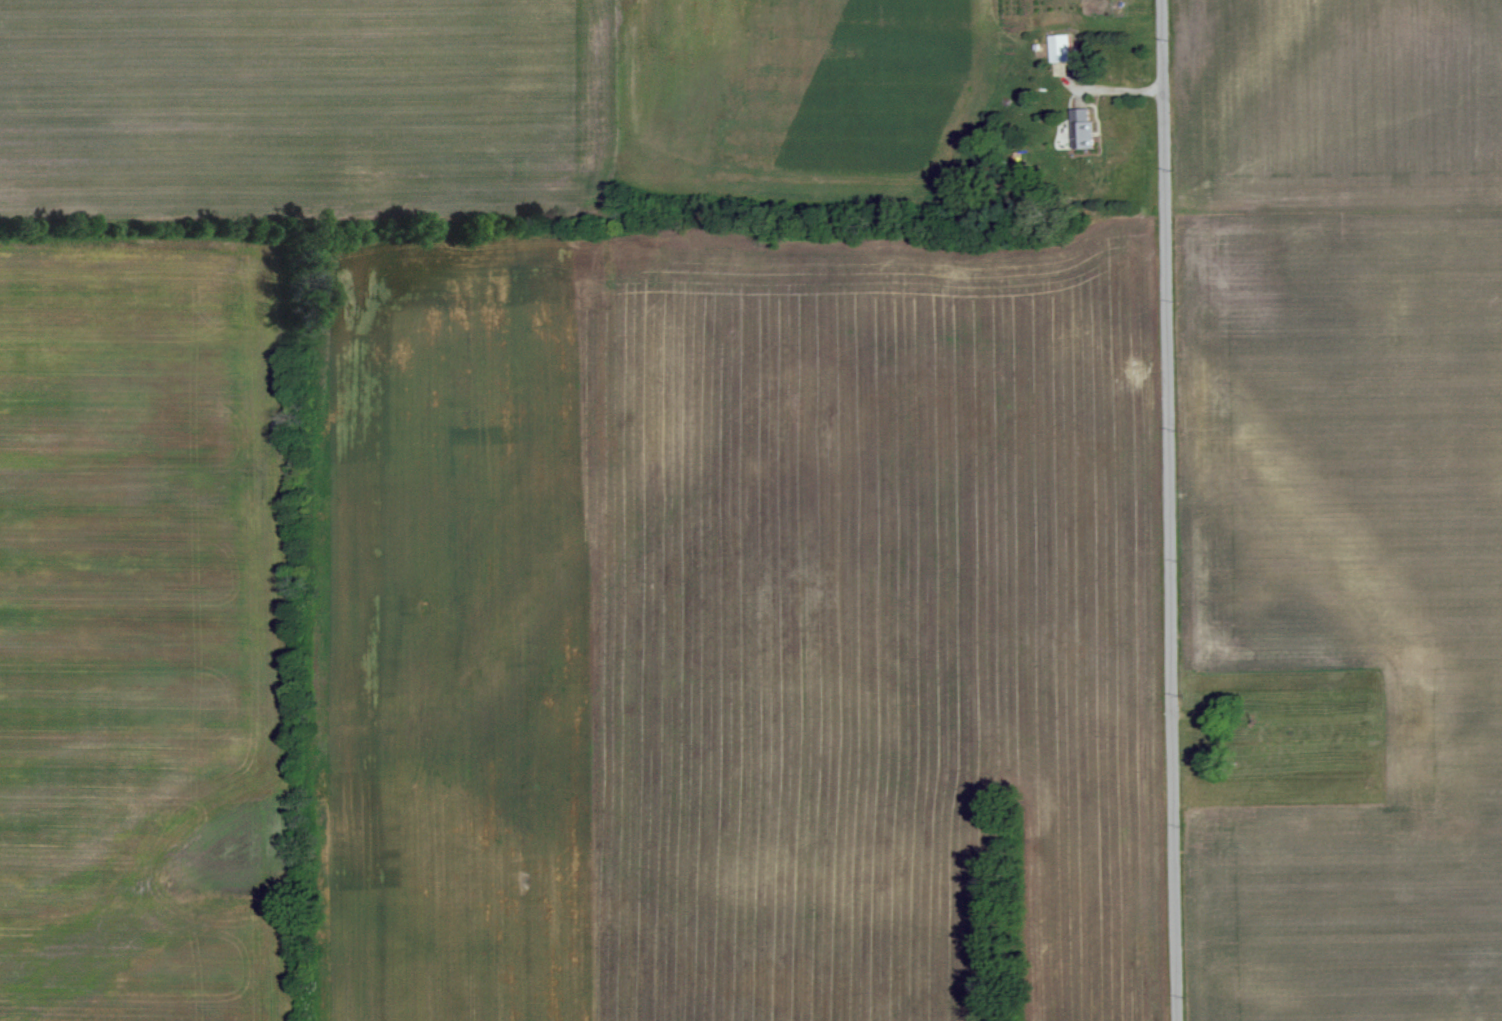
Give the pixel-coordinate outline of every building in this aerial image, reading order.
[(1052,63),(1072,63),(1070,36),(1051,37),(1052,63)] [(1071,151),(1095,150),(1095,124),(1091,124),(1091,110),(1070,110),(1071,151)]
